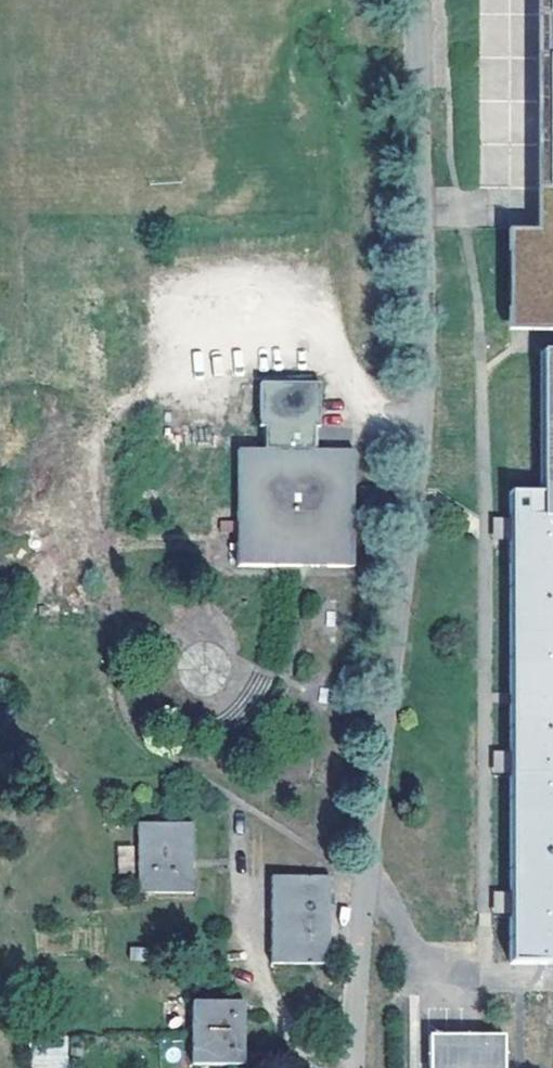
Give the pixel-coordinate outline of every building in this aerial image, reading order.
[(533,17),(545,17),(545,0),(533,0),(533,17)] [(545,17),(545,60),(533,59),(533,188),(552,188),(552,17),(545,17)] [(505,231),(505,331),(552,331),(552,231),(505,231)] [(541,492),(509,493),(510,964),(552,964),(552,352),(541,352),(541,492)] [(353,567),(352,450),(315,451),(315,428),(320,428),(320,384),(253,384),(254,428),(261,428),(261,451),(235,451),(235,568),(353,567)] [(194,893),(196,823),(142,821),(139,891),(194,893)] [(134,872),(133,845),(117,845),(117,872),(134,872)] [(273,875),(270,963),(329,965),(331,876),(273,875)] [(193,1002),(192,1064),(243,1064),(244,1002),(193,1002)] [(67,1034),(30,1034),(30,1067),(67,1067),(67,1034)] [(430,1067),(504,1067),(504,1037),(430,1037),(430,1067)]
